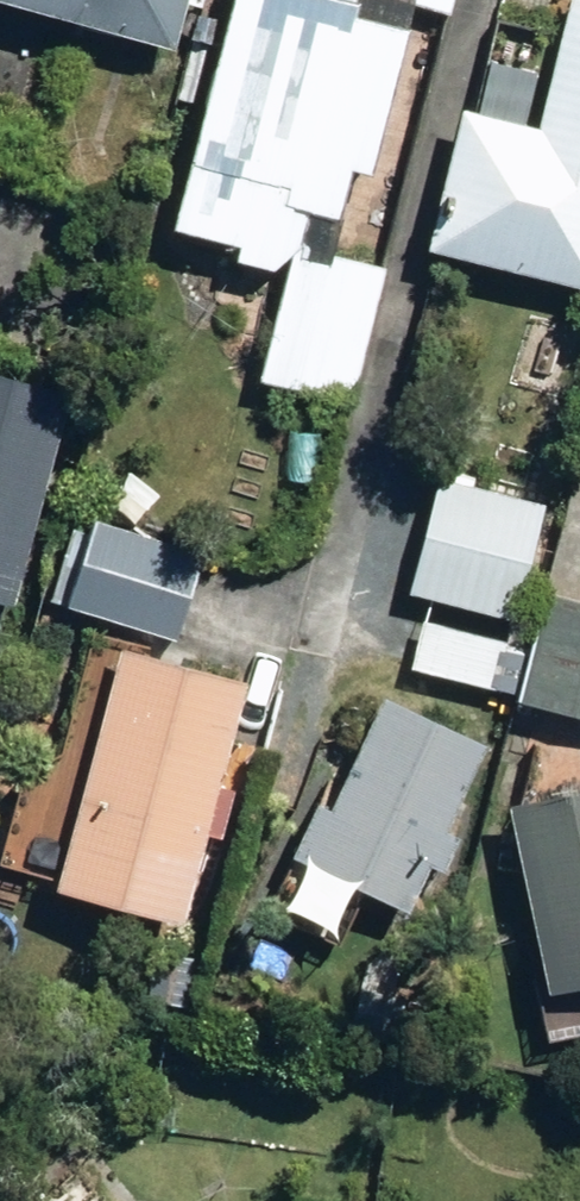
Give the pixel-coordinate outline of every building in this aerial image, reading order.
[(160,46),(173,0),(0,0),(0,3),(160,46)] [(160,226),(230,245),(226,259),(262,268),(285,251),(297,209),(327,217),(339,169),(358,175),(396,31),(343,16),(347,0),(220,0),(160,226)] [(438,11),(440,0),(398,0),(438,11)] [(579,287),(579,0),(558,0),(527,125),(450,106),(415,246),(579,287)] [(253,377),(343,401),(379,266),(328,252),(324,265),(285,255),(253,377)] [(55,393),(0,378),(0,595),(55,393)] [(408,590),(510,616),(539,504),(436,479),(408,590)] [(45,604),(172,638),(197,553),(86,522),(81,536),(64,533),(45,604)] [(579,716),(579,602),(547,594),(520,701),(579,716)] [(408,667),(491,688),(502,637),(420,618),(408,667)] [(42,888),(165,923),(191,832),(207,836),(220,791),(204,786),(234,682),(84,639),(17,868),(46,876),(42,888)] [(279,855),(397,912),(418,866),(431,872),(446,839),(433,833),(474,749),(373,700),(321,810),(304,803),(279,855)] [(539,990),(579,982),(579,784),(500,801),(539,990)] [(137,990),(180,998),(187,959),(143,953),(137,990)]
